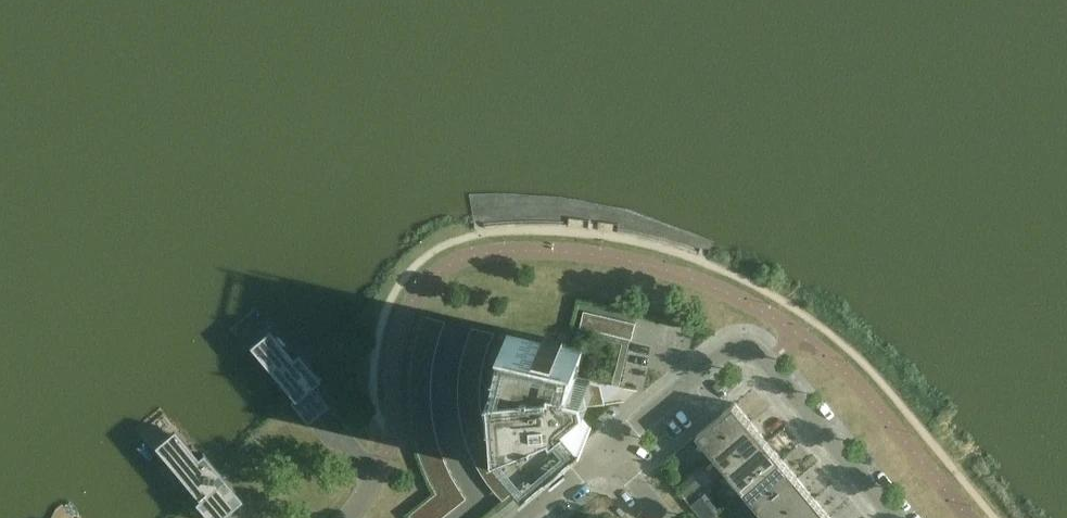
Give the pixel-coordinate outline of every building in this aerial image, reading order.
[(581,327),(631,339),(632,339),(636,323),(584,311),(581,327)] [(307,423),(328,406),(311,385),(317,380),(319,382),(321,381),(297,353),(292,357),(268,329),(248,346),(293,399),(289,402),(307,423)] [(502,332),(501,334),(498,342),(494,353),(491,363),(489,372),(488,382),(488,392),(488,403),(489,414),(491,423),(494,432),(498,443),(503,451),(508,460),(513,467),(519,474),(527,483),(561,455),(564,458),(579,446),(576,442),(592,428),(591,427),(590,428),(574,410),(576,409),(575,408),(593,392),(591,381),(576,378),(577,376),(575,376),(581,353),(582,353),(583,351),(562,346),(563,341),(544,337),(543,342),(502,332)] [(649,381),(666,363),(657,355),(640,373),(649,381)] [(697,434),(714,454),(752,422),(736,403),(697,434)] [(714,454),(729,473),(768,441),(752,422),(714,454)] [(234,506),(216,485),(223,480),(224,482),(226,481),(202,452),(197,457),(174,429),(154,445),(198,499),(195,502),(208,517),(218,517),(234,506)] [(729,473),(745,491),(783,459),(768,441),(729,473)] [(745,491),(760,510),(799,478),(783,459),(745,491)] [(767,517),(789,517),(814,497),(799,478),(760,510),(767,517)] [(830,516),(814,497),(789,517),(827,517),(830,516)] [(267,512),(252,507),(248,517),(265,517),(267,512)]
